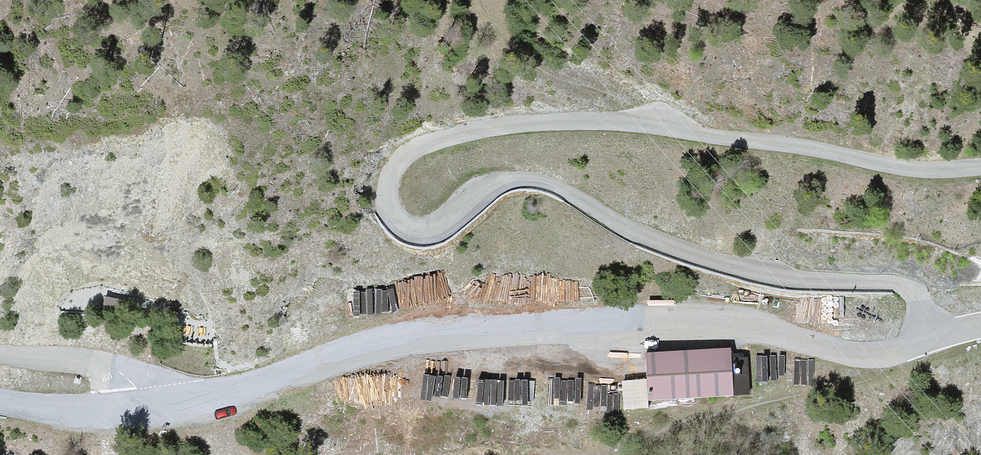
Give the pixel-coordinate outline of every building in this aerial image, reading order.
[(737,397),(736,349),(649,352),(651,400),(737,397)]
